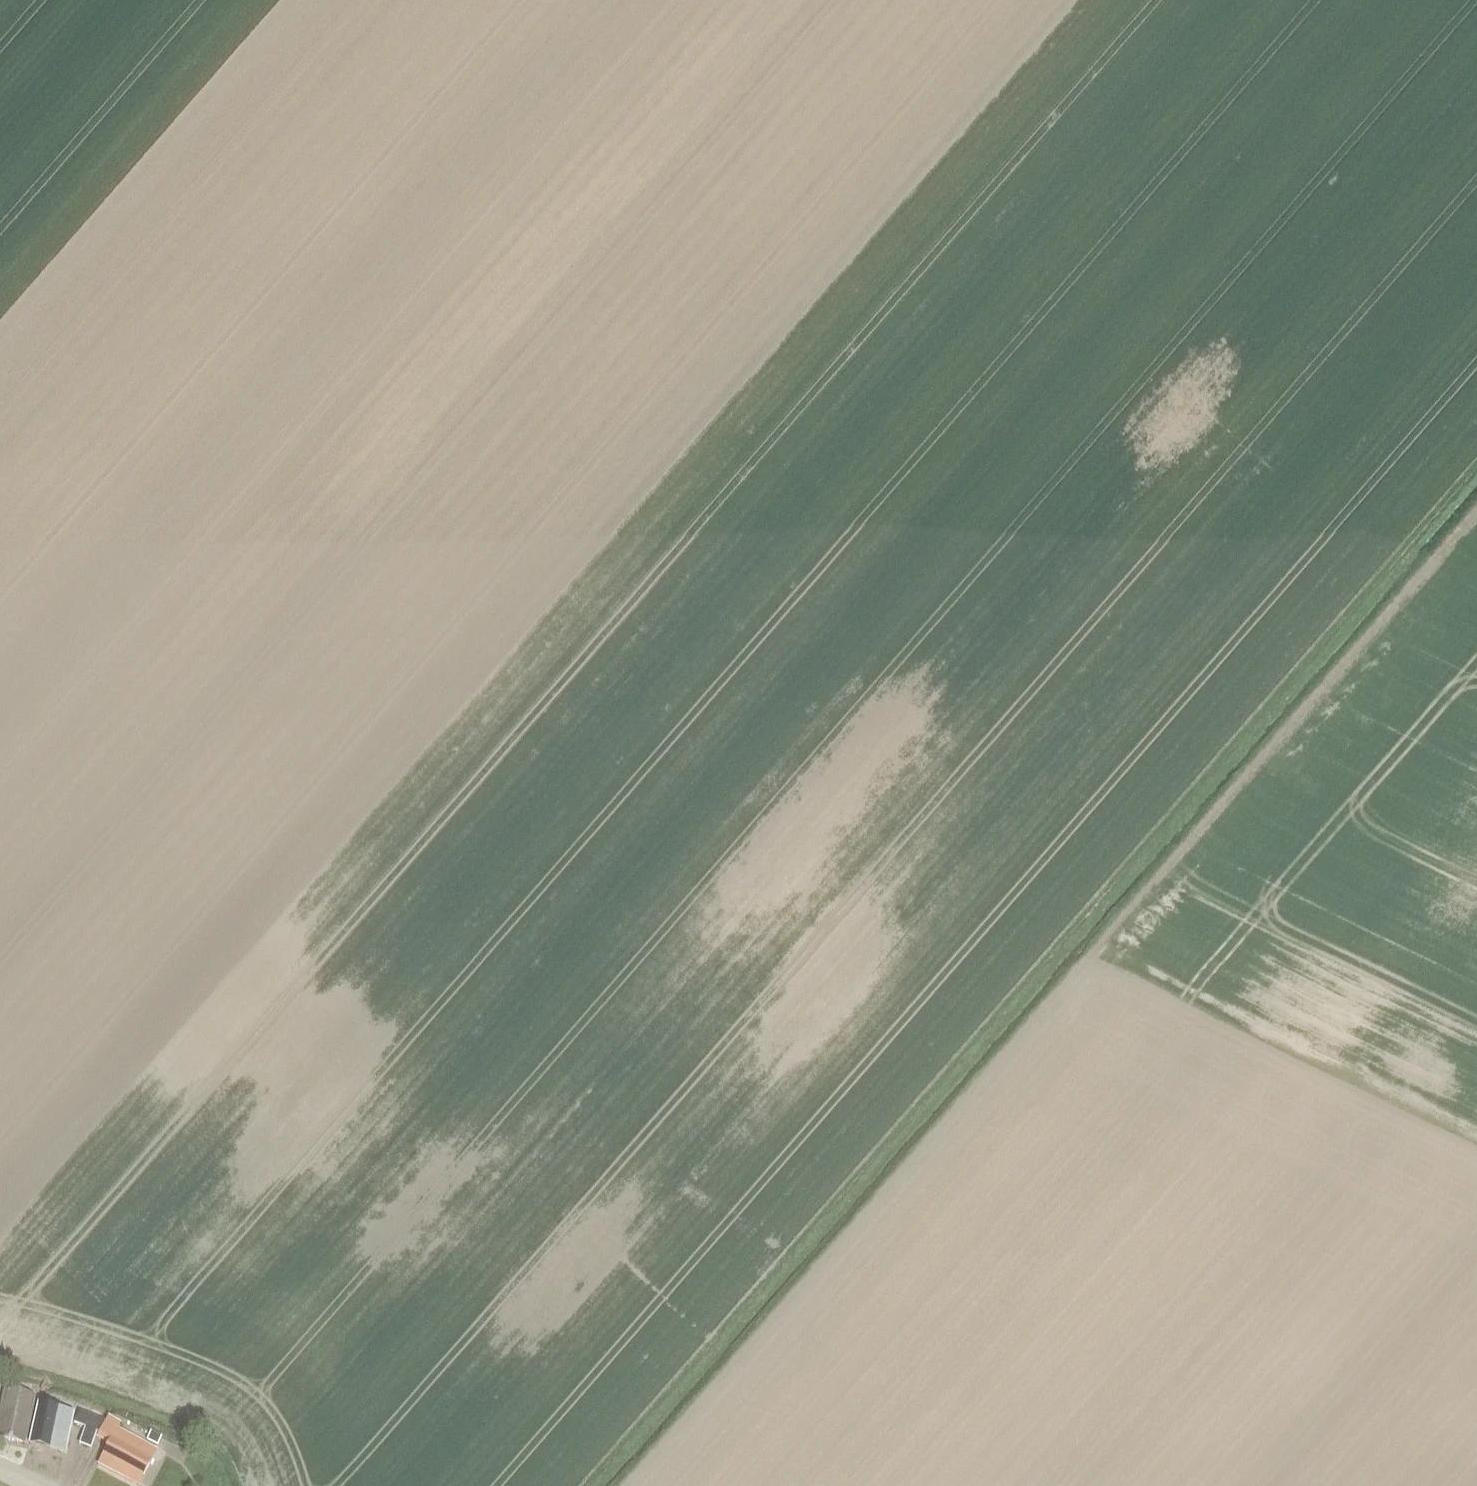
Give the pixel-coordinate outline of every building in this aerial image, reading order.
[(35,1399),(5,1393),(0,1418),(0,1440),(25,1444),(35,1399)] [(66,1448),(74,1415),(39,1406),(30,1446),(51,1451),(52,1445),(66,1448)] [(100,1437),(106,1425),(80,1416),(76,1428),(100,1437)] [(130,1443),(115,1436),(120,1426),(109,1420),(106,1425),(100,1437),(99,1438),(110,1444),(99,1466),(133,1484),(137,1476),(143,1479),(156,1452),(162,1441),(152,1436),(146,1446),(133,1439),(130,1443)]
